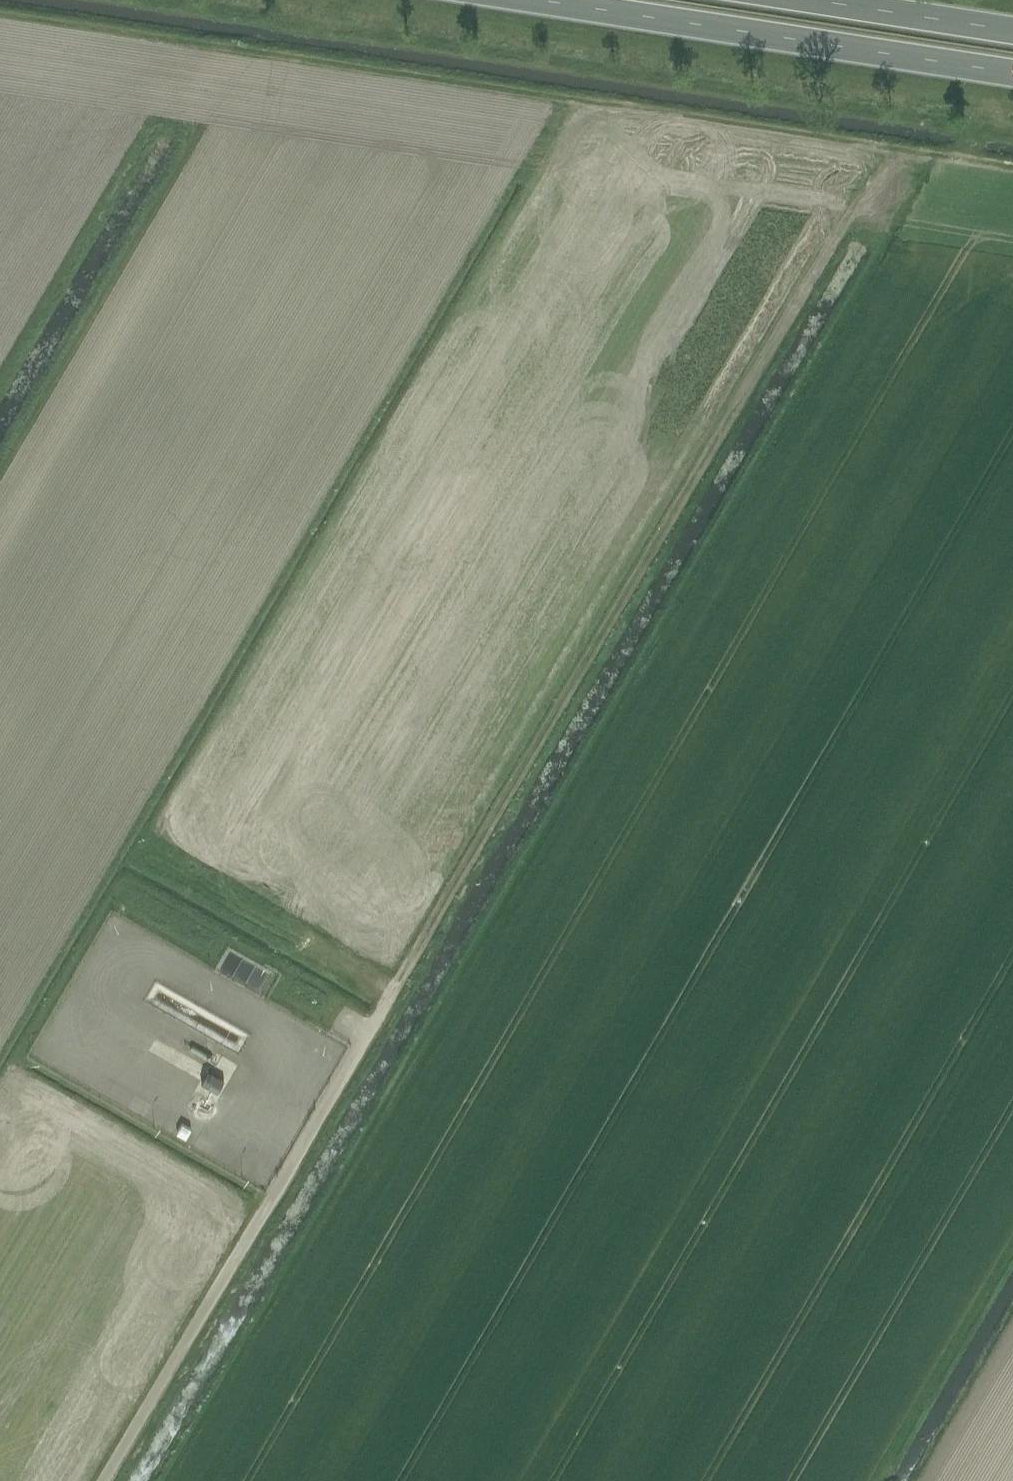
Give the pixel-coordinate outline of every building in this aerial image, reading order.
[(203,1081),(219,1087),(223,1075),(207,1069),(203,1081)]
